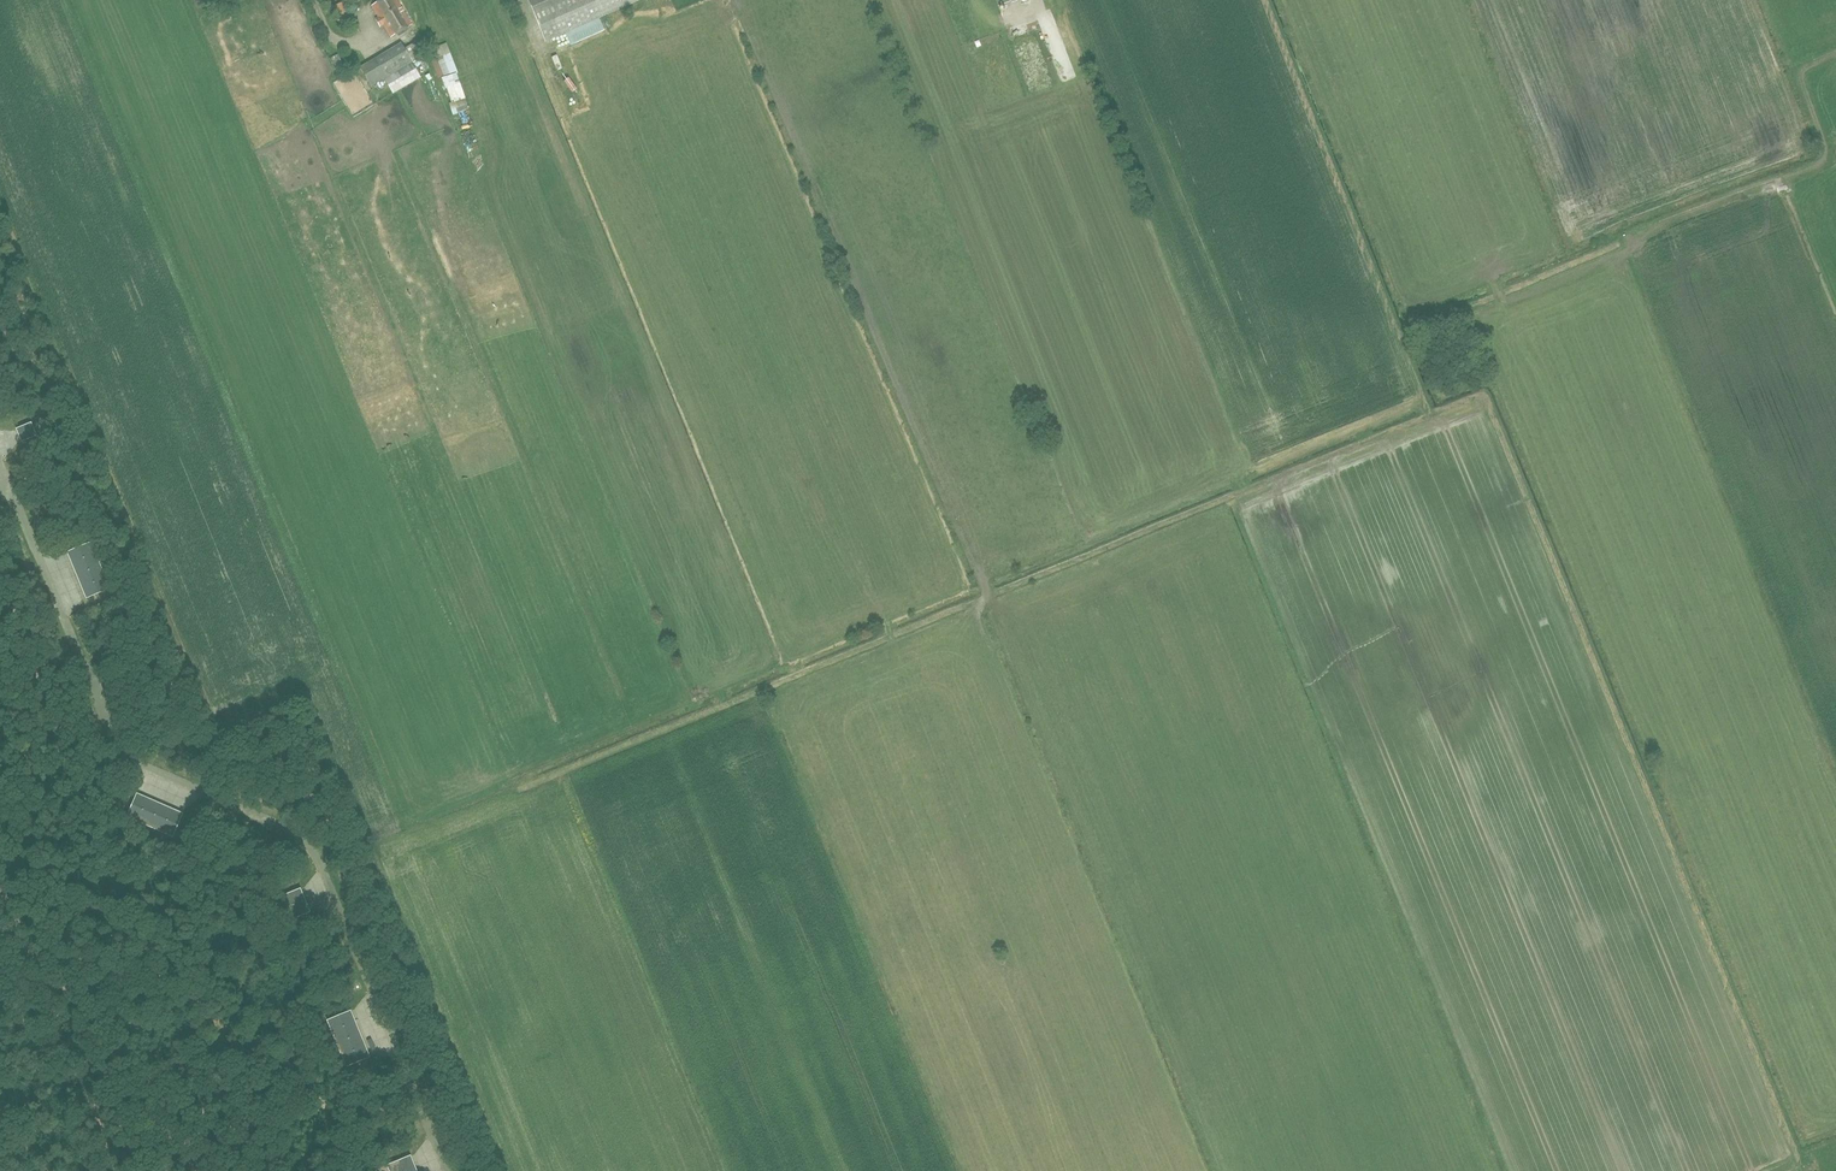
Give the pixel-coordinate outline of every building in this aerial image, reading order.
[(336,19),(350,13),(346,0),(331,6),(336,19)] [(411,25),(396,0),(382,0),(372,6),(390,37),(411,25)] [(438,22),(430,0),(421,0),(430,25),(438,22)] [(604,30),(598,17),(636,0),(528,0),(546,41),(565,32),(571,44),(604,30)] [(421,53),(414,42),(403,48),(400,43),(375,58),(360,67),(371,86),(387,76),(411,61),(410,60),(421,53)] [(450,99),(465,95),(452,49),(441,52),(446,71),(443,72),(450,99)] [(468,101),(456,104),(459,118),(471,115),(468,101)] [(29,412),(16,413),(17,422),(30,421),(29,412)] [(21,441),(36,435),(31,422),(15,428),(21,441)] [(86,599),(109,588),(91,541),(66,551),(86,599)] [(172,837),(182,813),(136,792),(125,817),(172,837)] [(285,921),(309,911),(300,887),(275,897),(285,921)] [(345,1066),(369,1056),(350,1009),(326,1019),(345,1066)] [(410,1154),(386,1164),(388,1170),(417,1170),(410,1154)]
